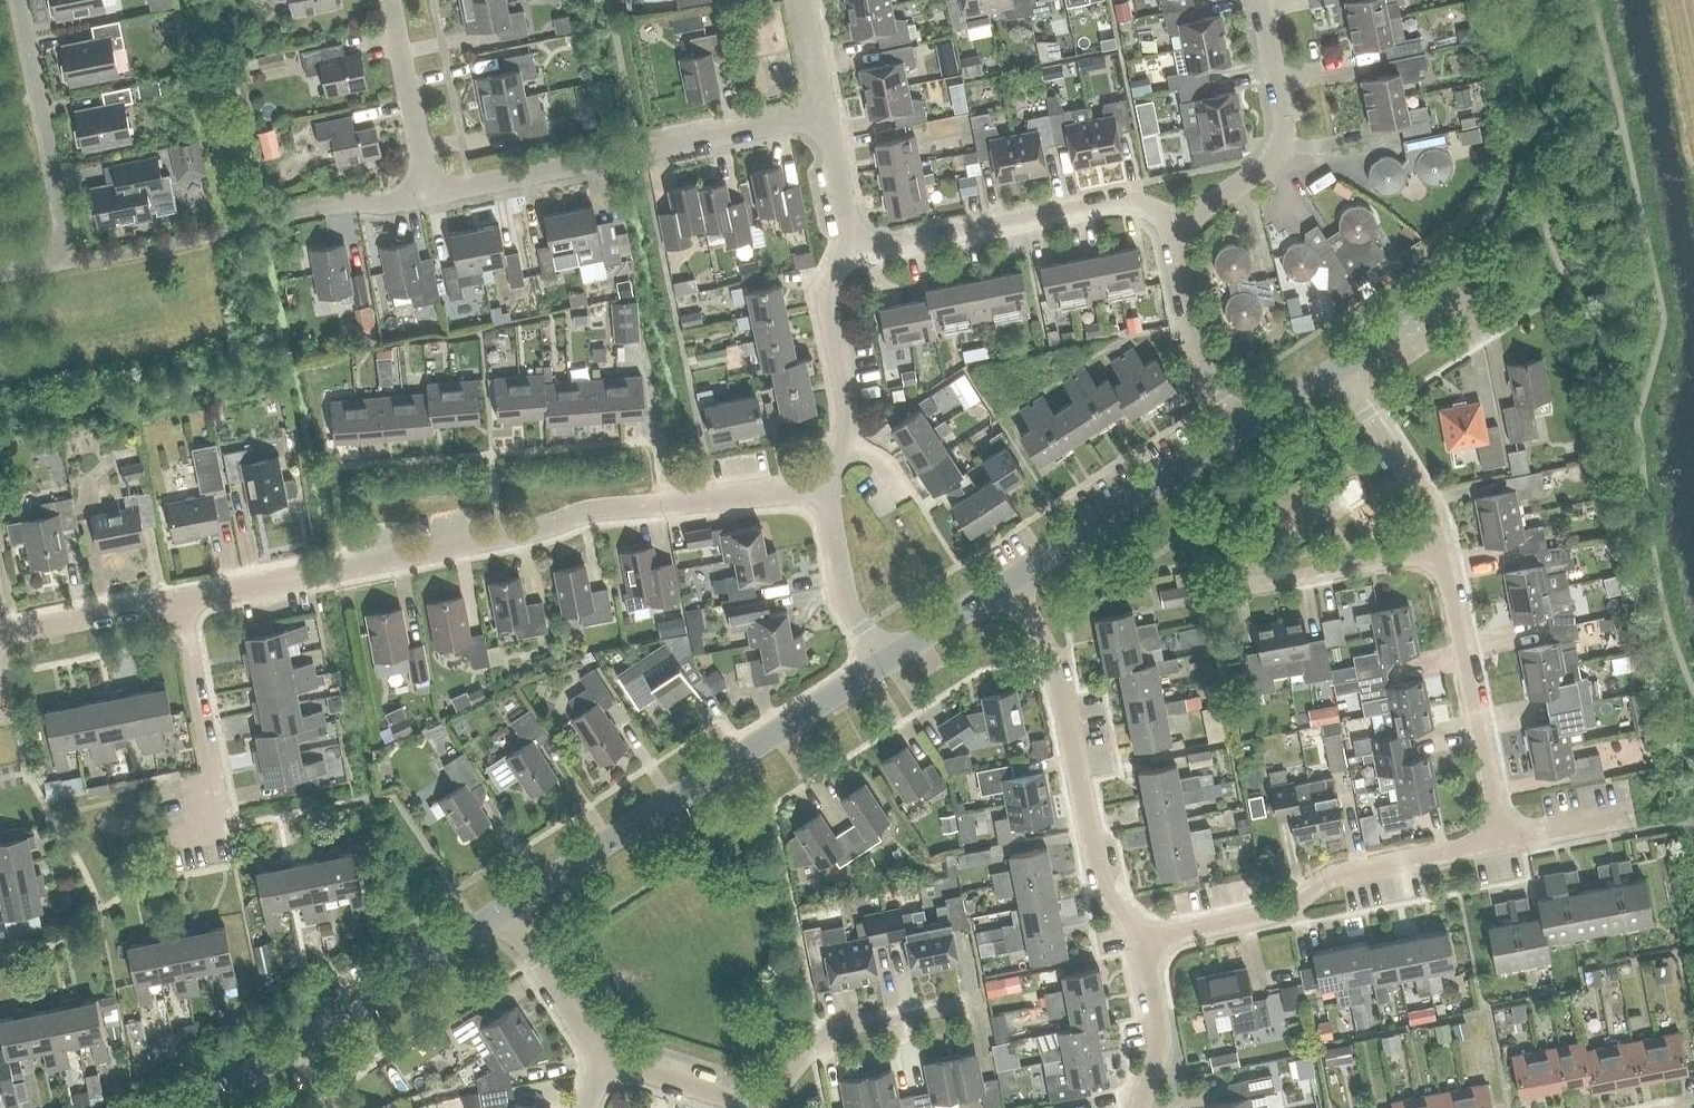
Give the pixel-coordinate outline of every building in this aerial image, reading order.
[(52,15),(56,14),(57,18),(105,8),(103,0),(49,0),(52,15)] [(173,0),(148,0),(150,12),(174,7),(173,0)] [(295,15),(336,6),(335,0),(292,0),(295,15)] [(524,10),(509,13),(506,0),(491,0),(461,6),(467,32),(497,26),(500,40),(529,34),(524,10)] [(849,13),(890,5),(889,0),(846,0),(849,13)] [(953,30),(966,27),(966,28),(990,23),(987,9),(986,0),(947,0),(953,30)] [(987,9),(1001,6),(1007,18),(1028,14),(1026,0),(986,0),(987,9)] [(1050,0),(1026,0),(1028,14),(1049,10),(1050,0)] [(1129,0),(1128,0),(1114,3),(1118,21),(1132,19),(1129,0)] [(1163,12),(1193,5),(1192,0),(1160,0),(1163,12)] [(1404,0),(1350,0),(1344,1),(1349,25),(1400,15),(1398,3),(1404,2),(1404,0)] [(911,40),(906,19),(892,18),(890,5),(849,13),(854,37),(877,33),(880,47),(911,40)] [(1196,19),(1193,5),(1163,12),(1167,33),(1181,34),(1184,47),(1224,39),(1219,15),(1196,19)] [(573,32),(570,15),(552,19),(556,35),(573,32)] [(1384,43),(1387,56),(1422,49),(1420,35),(1405,38),(1400,15),(1349,25),(1354,49),(1384,43)] [(671,19),(674,33),(688,30),(686,16),(671,19)] [(94,40),(62,47),(66,64),(62,65),(65,80),(69,80),(70,84),(118,74),(113,50),(125,48),(119,21),(92,26),(94,40)] [(1469,27),(1457,30),(1460,42),(1472,40),(1469,27)] [(713,61),(726,59),(721,32),(690,39),(694,56),(680,59),(688,99),(720,93),(713,61)] [(1117,47),(1115,37),(1100,40),(1102,50),(1117,47)] [(1169,89),(1178,87),(1209,81),(1206,67),(1229,63),(1224,39),(1184,47),(1172,50),(1177,73),(1166,75),(1169,89)] [(1058,41),(1036,41),(1040,63),(1062,58),(1058,41)] [(331,45),(301,51),(306,76),(323,72),(327,94),(366,86),(360,53),(334,58),(331,45)] [(904,72),(916,66),(912,45),(881,51),(884,65),(860,69),(865,94),(906,85),(904,72)] [(507,72),(476,78),(482,104),(525,95),(522,79),(537,76),(532,52),(504,58),(507,72)] [(1418,68),(1427,66),(1424,53),(1388,60),(1391,73),(1361,80),(1366,104),(1404,96),(1401,82),(1420,78),(1418,68)] [(955,56),(939,59),(942,75),(958,71),(955,56)] [(1091,57),(1078,60),(1080,72),(1094,69),(1093,68),(1091,57)] [(963,68),(965,78),(978,75),(976,65),(963,68)] [(1051,65),(1040,67),(1043,81),(1054,79),(1051,65)] [(1182,109),(1196,110),(1199,123),(1240,114),(1235,90),(1211,95),(1209,81),(1178,87),(1182,109)] [(140,97),(148,96),(145,85),(137,86),(140,97)] [(927,121),(923,99),(909,99),(906,85),(865,94),(870,118),(894,113),(896,127),(927,121)] [(82,145),(83,149),(132,139),(124,103),(133,102),(130,87),(102,92),(105,106),(75,112),(79,129),(75,130),(78,146),(82,145)] [(1458,108),(1472,105),(1468,87),(1454,90),(1458,108)] [(525,95),(482,104),(487,130),(518,124),(520,138),(549,132),(544,108),(541,109),(538,93),(525,95)] [(1068,142),(1073,165),(1097,160),(1089,119),(1086,106),(1063,111),(1055,95),(1045,97),(1049,114),(1055,145),(1068,142)] [(1431,129),(1428,115),(1426,105),(1407,109),(1404,96),(1366,104),(1371,128),(1400,122),(1403,135),(1431,129)] [(968,110),(966,97),(953,100),(955,112),(968,110)] [(1117,132),(1130,129),(1124,99),(1103,103),(1102,117),(1089,119),(1097,160),(1121,155),(1117,132)] [(594,107),(580,111),(583,129),(598,125),(594,107)] [(1013,134),(1000,137),(995,125),(989,112),(971,116),(973,129),(979,160),(993,157),(997,180),(1021,175),(1013,134)] [(1046,170),(1041,147),(1055,145),(1049,114),(1028,118),(1026,132),(1013,134),(1021,175),(1046,170)] [(1221,143),(1245,139),(1240,114),(1199,123),(1182,126),(1189,142),(1189,143),(1194,163),(1224,157),(1221,143)] [(351,116),(316,123),(321,147),(335,144),(339,163),(381,155),(375,126),(354,130),(351,116)] [(281,155),(275,128),(258,133),(265,160),(281,155)] [(1469,129),(1458,131),(1460,145),(1467,144),(1472,143),(1469,129)] [(1451,165),(1450,160),(1448,155),(1445,152),(1449,146),(1446,131),(1404,140),(1406,152),(1397,161),(1393,159),(1389,157),(1384,157),(1380,158),(1376,160),(1372,164),(1370,167),(1368,172),(1368,179),(1371,186),(1376,191),(1383,194),(1387,194),(1392,193),(1396,191),(1400,188),(1402,184),(1404,180),(1404,175),(1404,170),(1416,168),(1418,174),(1422,179),(1426,182),(1433,184),(1438,183),(1444,180),(1448,176),(1451,170),(1451,165)] [(1158,144),(1156,133),(1142,136),(1144,147),(1158,144)] [(920,160),(915,135),(875,143),(880,168),(920,160)] [(200,140),(169,146),(174,169),(176,182),(207,176),(204,162),(200,140)] [(963,154),(965,164),(978,161),(976,151),(963,154)] [(108,186),(91,189),(98,226),(131,220),(132,223),(150,220),(149,216),(178,211),(170,174),(161,175),(158,156),(104,167),(108,186)] [(885,191),(924,184),(920,160),(880,168),(885,191)] [(799,185),(785,188),(781,167),(752,172),(761,215),(779,211),(783,229),(806,224),(799,185)] [(958,178),(962,197),(978,194),(974,175),(958,178)] [(1353,190),(1337,181),(1332,190),(1349,199),(1353,190)] [(724,227),(728,245),(751,240),(744,201),(730,204),(726,183),(698,188),(706,227),(705,227),(706,231),(724,227)] [(688,230),(705,227),(706,227),(698,188),(698,184),(669,190),(673,211),(660,214),(667,248),(690,243),(688,230)] [(889,216),(929,208),(924,184),(885,191),(889,216)] [(581,264),(604,259),(606,265),(623,261),(616,231),(600,235),(594,205),(570,210),(577,248),(580,260),(581,264)] [(1342,235),(1330,243),(1358,286),(1369,279),(1371,278),(1366,269),(1385,257),(1372,237),(1375,233),(1376,229),(1377,224),(1376,219),(1375,215),(1372,211),(1368,208),(1364,206),(1359,205),(1354,206),(1350,207),(1346,210),(1343,213),(1340,217),(1339,222),(1339,227),(1340,231),(1342,235)] [(577,248),(570,210),(545,215),(551,245),(538,247),(544,280),(558,278),(555,265),(580,260),(577,248)] [(511,287),(525,284),(519,251),(505,254),(500,224),(476,229),(483,268),(486,282),(486,283),(495,281),(492,266),(506,263),(511,287)] [(476,229),(451,234),(457,264),(444,266),(450,300),(464,297),(462,287),(486,282),(483,268),(476,229)] [(414,242),(381,249),(392,296),(411,292),(414,308),(441,302),(435,272),(421,275),(414,242)] [(1283,257),(1282,261),(1283,266),(1285,270),(1287,274),(1291,277),(1295,279),(1300,280),(1305,280),(1309,278),(1313,276),(1317,272),(1319,268),(1320,265),(1327,267),(1326,287),(1336,301),(1338,300),(1344,310),(1355,304),(1365,297),(1358,286),(1330,243),(1317,251),(1313,247),(1309,244),(1305,243),(1300,242),(1295,243),(1291,245),(1287,248),(1285,252),(1283,257)] [(1225,278),(1228,280),(1231,296),(1230,298),(1227,302),(1226,306),(1226,310),(1227,315),(1229,319),(1232,323),(1235,325),(1240,327),(1244,327),(1249,327),(1253,325),(1257,323),(1260,319),(1262,315),(1262,310),(1262,305),(1274,303),(1269,278),(1250,281),(1246,278),(1250,273),(1252,270),(1253,265),(1253,261),(1252,256),(1250,252),(1247,249),(1243,246),(1238,245),(1234,244),(1229,245),(1225,247),(1221,250),(1219,254),(1217,258),(1216,263),(1217,267),(1219,272),(1221,276),(1225,278)] [(344,246),(312,252),(321,298),(339,294),(341,305),(369,299),(364,274),(350,277),(344,246)] [(1120,291),(1144,286),(1136,247),(1112,252),(1120,291)] [(813,251),(803,254),(806,267),(816,265),(813,251)] [(1120,291),(1112,252),(1088,257),(1096,296),(1120,291)] [(1096,296),(1088,257),(1064,262),(1072,301),(1096,296)] [(754,261),(739,264),(743,281),(758,278),(754,261)] [(1064,262),(1040,267),(1048,306),(1072,301),(1064,262)] [(1005,315),(1029,310),(1022,270),(997,275),(1005,315)] [(981,319),(1005,315),(997,275),(973,280),(981,319)] [(957,324),(981,319),(973,280),(949,285),(957,324)] [(687,293),(685,281),(674,283),(676,295),(687,293)] [(748,301),(750,315),(751,318),(787,310),(781,285),(748,291),(747,286),(731,289),(734,304),(748,301)] [(949,285),(925,290),(927,299),(933,329),(934,329),(957,324),(949,285)] [(911,343),(936,338),(934,329),(933,329),(927,299),(904,304),(911,343)] [(611,303),(614,343),(640,341),(637,301),(611,303)] [(879,308),(887,348),(911,343),(904,304),(879,308)] [(702,322),(699,310),(679,315),(682,327),(702,322)] [(753,326),(756,340),(756,343),(792,335),(787,310),(751,318),(750,315),(737,318),(739,329),(753,326)] [(1302,314),(1290,316),(1293,332),(1313,328),(1310,312),(1302,314)] [(573,316),(574,325),(588,324),(587,315),(573,316)] [(1139,315),(1126,318),(1129,333),(1142,330),(1139,315)] [(1117,318),(1104,320),(1106,332),(1119,329),(1117,318)] [(1085,325),(1087,337),(1101,334),(1099,322),(1085,325)] [(1058,329),(1047,331),(1049,345),(1061,343),(1058,329)] [(758,351),(762,368),(770,367),(770,366),(797,360),(792,335),(756,343),(756,340),(742,343),(745,354),(758,351)] [(437,342),(425,343),(426,355),(438,354),(437,342)] [(1152,402),(1174,387),(1154,356),(1143,363),(1132,347),(1121,354),(1152,402)] [(366,348),(353,350),(353,358),(367,357),(366,348)] [(392,350),(376,352),(377,364),(393,362),(392,350)] [(697,354),(699,365),(717,361),(715,351),(697,354)] [(1125,408),(1130,416),(1152,402),(1121,354),(1110,362),(1121,378),(1111,384),(1111,385),(1126,408),(1125,408)] [(1551,399),(1543,357),(1506,363),(1514,405),(1502,407),(1508,443),(1539,437),(1532,402),(1551,399)] [(811,384),(806,358),(797,360),(770,366),(770,367),(774,385),(776,391),(811,384)] [(544,374),(545,383),(544,383),(547,414),(546,414),(547,424),(572,421),(568,381),(552,383),(551,365),(543,366),(544,374)] [(1111,384),(1107,377),(1096,384),(1085,368),(1074,375),(1105,422),(1125,408),(1126,408),(1111,385),(1111,384)] [(394,384),(392,370),(378,371),(379,385),(394,384)] [(904,384),(907,384),(916,382),(914,370),(902,372),(904,384)] [(545,383),(544,374),(519,376),(522,416),(546,414),(547,414),(544,383),(545,383)] [(620,418),(645,415),(642,375),(617,377),(620,418)] [(1074,375),(1063,382),(1074,399),(1063,405),(1083,436),(1105,422),(1074,375)] [(519,376),(494,378),(497,418),(522,416),(519,376)] [(620,418),(617,377),(593,379),(596,419),(620,418)] [(596,419),(593,379),(568,381),(572,421),(596,419)] [(455,422),(480,420),(477,380),(452,382),(455,422)] [(452,382),(427,384),(428,393),(429,393),(431,424),(432,424),(455,422),(452,382)] [(781,417),(817,409),(811,384),(776,391),(777,397),(781,417)] [(738,435),(764,429),(758,401),(777,397),(776,391),(774,385),(754,389),(755,394),(731,399),(738,435)] [(894,401),(905,399),(903,388),(892,390),(894,401)] [(731,399),(715,402),(712,389),(697,392),(700,408),(706,407),(713,440),(738,435),(731,399)] [(964,407),(979,398),(974,389),(959,399),(964,407)] [(407,435),(432,433),(432,424),(431,424),(429,393),(428,393),(404,395),(407,435)] [(383,437),(407,435),(404,395),(380,397),(383,437)] [(925,417),(937,409),(929,396),(915,405),(918,409),(890,428),(904,450),(934,431),(932,428),(925,417)] [(1063,405),(1053,412),(1042,396),(1031,403),(1062,450),(1083,436),(1063,405)] [(359,439),(383,437),(380,397),(356,399),(359,439)] [(331,401),(334,441),(359,439),(356,399),(331,401)] [(1486,427),(1481,401),(1438,409),(1446,451),(1478,445),(1483,469),(1505,465),(1498,425),(1486,427)] [(1031,403),(1020,410),(1031,427),(1020,434),(1040,465),(1062,450),(1031,403)] [(939,438),(951,430),(944,420),(932,428),(934,431),(904,450),(919,471),(948,452),(939,438)] [(57,429),(45,431),(47,443),(60,441),(57,429)] [(1024,475),(1006,447),(1011,444),(1002,431),(989,439),(997,451),(983,460),(994,478),(994,477),(1002,490),(1003,489),(1024,475)] [(117,449),(122,464),(143,457),(138,442),(117,449)] [(193,540),(192,536),(219,530),(217,521),(231,519),(216,444),(194,449),(202,490),(205,490),(206,499),(168,506),(176,543),(193,540)] [(253,448),(223,455),(228,483),(244,480),(250,510),(286,503),(285,498),(296,495),(297,491),(296,486),(295,482),(292,478),(282,480),(277,457),(256,461),(253,448)] [(1530,472),(1526,448),(1508,451),(1512,475),(1530,472)] [(919,471),(913,474),(914,475),(919,472),(933,493),(956,478),(962,474),(962,473),(948,452),(919,471)] [(144,462),(121,467),(124,480),(147,476),(144,462)] [(978,488),(966,470),(962,473),(962,474),(956,478),(967,495),(973,491),(978,488)] [(1477,497),(1482,521),(1521,514),(1518,500),(1545,495),(1541,473),(1506,479),(1508,491),(1477,497)] [(992,521),(1014,507),(1003,489),(1002,490),(994,477),(994,478),(978,488),(973,491),(992,521)] [(973,491),(967,495),(951,506),(969,535),(992,521),(973,491)] [(127,510),(93,516),(99,552),(124,547),(125,549),(144,545),(141,527),(155,525),(148,493),(124,497),(127,510)] [(25,538),(30,566),(67,560),(61,531),(78,528),(72,498),(40,504),(43,518),(8,524),(8,522),(6,522),(10,542),(11,542),(11,540),(25,538)] [(1521,514),(1482,521),(1487,546),(1519,540),(1522,553),(1535,551),(1549,548),(1545,524),(1524,528),(1521,514)] [(766,551),(761,526),(724,532),(723,527),(710,529),(710,527),(687,531),(690,546),(712,542),(713,544),(722,543),(725,560),(735,558),(735,557),(766,552),(766,551)] [(1549,548),(1535,551),(1538,565),(1506,571),(1509,595),(1548,588),(1568,584),(1565,569),(1576,566),(1572,544),(1549,548)] [(620,552),(627,592),(621,593),(624,609),(676,600),(672,576),(655,578),(650,547),(620,552)] [(730,600),(756,595),(754,581),(781,576),(776,549),(766,551),(766,552),(735,557),(735,558),(738,574),(726,577),(730,600)] [(613,619),(607,588),(590,591),(585,564),(555,570),(563,613),(580,610),(583,625),(613,619)] [(1193,571),(1175,574),(1177,587),(1195,584),(1193,571)] [(548,631),(542,601),(524,604),(519,577),(490,582),(498,626),(515,623),(518,637),(548,631)] [(1177,587),(1161,591),(1164,605),(1198,598),(1195,584),(1177,587)] [(1509,595),(1514,620),(1546,613),(1550,628),(1576,622),(1571,599),(1568,584),(1548,588),(1509,595)] [(470,651),(473,668),(490,665),(484,633),(470,635),(462,597),(427,604),(436,648),(452,644),(454,654),(470,651)] [(751,645),(761,643),(761,642),(792,637),(792,636),(787,610),(770,614),(767,600),(731,607),(735,630),(748,627),(751,645)] [(1375,636),(1413,629),(1408,605),(1354,616),(1356,625),(1372,622),(1375,636)] [(401,609),(366,616),(377,669),(409,663),(410,669),(412,680),(429,677),(422,645),(409,647),(401,609)] [(701,610),(686,613),(693,652),(708,650),(701,610)] [(1158,633),(1155,621),(1135,625),(1132,611),(1095,618),(1100,645),(1158,633)] [(684,616),(670,619),(674,634),(687,631),(684,616)] [(1614,629),(1612,616),(1596,620),(1599,633),(1614,629)] [(1278,622),(1288,675),(1303,672),(1305,682),(1332,677),(1326,645),(1326,644),(1308,648),(1302,617),(1278,622)] [(1339,618),(1323,622),(1328,646),(1344,642),(1339,618)] [(1288,675),(1278,622),(1254,627),(1260,657),(1241,661),(1248,696),(1276,690),(1273,678),(1288,675)] [(1574,638),(1579,637),(1576,622),(1550,628),(1553,641),(1519,648),(1524,672),(1577,663),(1578,663),(1574,638)] [(249,653),(243,655),(245,663),(288,654),(286,643),(307,639),(305,627),(272,633),(270,624),(258,627),(259,635),(246,638),(249,653)] [(1197,627),(1189,629),(1192,645),(1200,643),(1197,627)] [(1351,656),(1356,678),(1387,672),(1385,660),(1418,654),(1413,629),(1375,636),(1378,651),(1351,656)] [(664,706),(693,687),(678,664),(690,656),(685,632),(656,638),(664,650),(637,667),(641,671),(622,684),(618,677),(617,678),(638,709),(639,709),(636,704),(654,692),(664,706)] [(1106,672),(1119,670),(1119,669),(1142,664),(1142,663),(1140,650),(1160,646),(1158,633),(1100,645),(1106,672)] [(754,686),(779,681),(777,666),(807,661),(802,634),(792,636),(792,637),(761,642),(761,643),(763,657),(750,660),(754,686)] [(1218,643),(1223,665),(1240,661),(1236,639),(1218,643)] [(314,675),(312,667),(312,664),(291,668),(288,654),(245,663),(247,676),(253,675),(255,687),(314,675)] [(557,663),(554,654),(540,660),(543,668),(557,663)] [(1160,688),(1158,674),(1178,670),(1176,657),(1142,663),(1142,664),(1119,669),(1119,670),(1124,696),(1160,688)] [(1529,697),(1562,691),(1565,706),(1591,701),(1588,685),(1586,676),(1580,677),(1577,663),(1524,672),(1529,697)] [(1213,664),(1200,666),(1203,679),(1215,677),(1213,664)] [(626,747),(602,711),(615,702),(593,668),(580,677),(587,688),(568,700),(578,715),(571,719),(600,764),(626,747)] [(1342,668),(1332,670),(1334,682),(1344,680),(1342,668)] [(716,672),(705,680),(715,695),(726,686),(716,672)] [(1388,696),(1391,711),(1428,702),(1424,680),(1390,687),(1387,672),(1356,678),(1344,680),(1334,682),(1336,691),(1357,687),(1360,702),(1388,696)] [(324,673),(314,675),(316,686),(326,684),(324,673)] [(314,675),(255,687),(258,702),(253,703),(255,712),(298,704),(296,691),(317,687),(316,686),(314,675)] [(155,691),(143,693),(154,753),(164,751),(160,728),(174,726),(165,682),(153,685),(155,691)] [(1599,683),(1588,685),(1591,701),(1602,698),(1599,683)] [(487,699),(481,687),(467,693),(473,706),(487,699)] [(1186,710),(1184,698),(1163,702),(1160,688),(1124,696),(1129,722),(1186,710)] [(126,691),(116,692),(124,736),(138,733),(142,755),(154,753),(143,693),(127,696),(126,691)] [(107,701),(94,703),(106,762),(117,760),(113,738),(124,736),(116,692),(106,694),(107,701)] [(1025,734),(1017,692),(984,699),(987,714),(966,718),(963,713),(940,728),(954,750),(977,735),(977,734),(990,732),(992,740),(1025,734)] [(1196,695),(1184,698),(1186,710),(1199,708),(1211,705),(1209,693),(1196,695)] [(1644,705),(1641,693),(1627,695),(1630,708),(1644,705)] [(78,700),(69,701),(78,745),(91,743),(95,764),(106,762),(94,703),(79,706),(78,700)] [(78,745),(69,701),(59,703),(60,710),(46,713),(57,771),(70,769),(66,747),(78,745)] [(1567,719),(1526,727),(1530,751),(1569,744),(1584,741),(1581,726),(1595,723),(1591,701),(1565,706),(1567,719)] [(1370,736),(1353,740),(1355,753),(1373,750),(1374,753),(1405,746),(1403,734),(1433,728),(1428,702),(1391,711),(1380,713),(1372,715),(1374,730),(1376,739),(1371,740),(1370,736)] [(298,704),(255,712),(257,722),(262,721),(266,734),(315,726),(324,724),(322,712),(301,716),(298,704)] [(1336,704),(1326,706),(1329,723),(1338,721),(1339,721),(1336,704)] [(1207,708),(1210,721),(1223,718),(1220,705),(1207,708)] [(557,779),(536,747),(550,738),(531,709),(510,722),(525,745),(491,767),(502,785),(518,775),(531,796),(557,779)] [(1168,727),(1189,722),(1186,710),(1129,722),(1134,749),(1171,741),(1168,727)] [(390,725),(396,738),(413,730),(407,717),(390,725)] [(446,734),(441,721),(428,726),(434,739),(446,734)] [(315,726),(266,734),(257,736),(260,751),(252,752),(254,763),(299,753),(296,741),(317,737),(315,726)] [(1346,770),(1339,734),(1324,737),(1331,773),(1346,770)] [(1045,738),(1032,741),(1035,756),(1048,754),(1045,738)] [(1604,774),(1599,753),(1572,758),(1569,744),(1530,751),(1535,776),(1569,768),(1572,782),(1604,774)] [(1408,760),(1405,746),(1374,753),(1381,789),(1396,786),(1435,778),(1430,756),(1408,760)] [(925,800),(947,787),(932,763),(921,770),(906,747),(882,763),(905,800),(920,791),(925,800)] [(1187,753),(1190,767),(1213,762),(1210,749),(1187,753)] [(490,822),(469,790),(483,781),(464,752),(443,766),(458,788),(439,800),(464,839),(490,822)] [(266,785),(281,782),(284,795),(319,788),(316,775),(325,773),(323,762),(301,766),(299,753),(254,763),(256,772),(263,771),(266,785)] [(969,753),(944,758),(948,774),(972,768),(969,753)] [(1201,786),(1199,774),(1178,778),(1175,763),(1139,771),(1144,798),(1201,786)] [(1004,791),(1007,806),(1047,798),(1043,774),(1014,779),(1012,767),(976,774),(980,795),(1004,791)] [(1310,783),(1295,785),(1295,782),(1288,783),(1285,770),(1270,773),(1273,786),(1272,787),(1277,813),(1291,811),(1296,841),(1320,836),(1310,783)] [(61,778),(44,782),(47,795),(63,792),(61,778)] [(1345,831),(1334,778),(1310,783),(1320,836),(1345,831)] [(1440,805),(1435,778),(1396,786),(1400,802),(1379,806),(1384,831),(1412,826),(1409,811),(1440,805)] [(111,792),(119,790),(118,782),(109,784),(111,792)] [(1201,786),(1144,798),(1149,824),(1186,816),(1183,802),(1223,794),(1220,782),(1201,786)] [(861,856),(879,845),(872,835),(890,824),(866,787),(841,803),(856,826),(847,832),(861,856)] [(1254,818),(1267,815),(1263,795),(1250,798),(1254,818)] [(1047,798),(1007,806),(1009,819),(995,821),(999,843),(1025,839),(1023,827),(1052,822),(1047,798)] [(957,831),(955,814),(940,817),(942,833),(957,831)] [(1212,839),(1209,827),(1189,831),(1186,816),(1149,824),(1155,851),(1212,839)] [(839,870),(861,856),(847,832),(835,840),(820,817),(795,833),(799,839),(791,844),(790,842),(789,843),(795,870),(796,870),(796,868),(815,863),(819,870),(833,861),(839,870)] [(1250,832),(1247,818),(1236,820),(1239,834),(1250,832)] [(1378,829),(1362,832),(1366,848),(1381,845),(1378,829)] [(32,863),(29,849),(35,848),(33,837),(0,844),(0,870),(32,863)] [(1193,855),(1214,851),(1212,839),(1155,851),(1160,878),(1196,870),(1193,855)] [(1052,874),(1047,847),(1010,854),(1012,869),(992,873),(994,885),(1052,874)] [(327,854),(336,897),(349,894),(353,916),(364,914),(353,855),(338,858),(337,852),(327,854)] [(304,864),(316,923),(328,921),(324,899),(336,897),(327,854),(318,855),(319,862),(304,864)] [(958,875),(955,855),(942,857),(945,877),(958,875)] [(1629,858),(1613,861),(1616,878),(1632,875),(1629,858)] [(280,863),(288,907),(301,904),(305,925),(316,923),(304,864),(290,867),(289,861),(280,863)] [(1599,881),(1616,878),(1613,861),(1596,864),(1599,881)] [(43,886),(41,877),(35,878),(32,863),(0,870),(0,895),(43,886)] [(288,907),(280,863),(270,865),(271,871),(256,873),(268,932),(281,930),(276,909),(288,907)] [(1560,871),(1564,888),(1579,885),(1576,868),(1560,871)] [(1564,888),(1560,871),(1543,875),(1546,891),(1564,888)] [(996,898),(1017,894),(1020,908),(1057,901),(1052,874),(994,885),(996,898)] [(1617,883),(1625,925),(1652,920),(1644,878),(1617,883)] [(1617,883),(1591,888),(1599,930),(1625,925),(1617,883)] [(367,887),(370,902),(382,899),(379,884),(367,887)] [(43,886),(0,895),(0,899),(2,907),(0,907),(0,920),(4,919),(38,912),(42,912),(39,897),(45,896),(43,886)] [(1565,893),(1573,935),(1599,930),(1591,888),(1565,893)] [(1537,898),(1540,916),(1542,916),(1546,940),(1573,935),(1565,893),(1537,898)] [(959,964),(953,931),(969,928),(963,895),(946,898),(947,905),(936,907),(940,923),(927,925),(935,969),(959,964)] [(1527,896),(1510,899),(1513,915),(1530,912),(1527,896)] [(1510,899),(1494,902),(1497,918),(1513,915),(1510,899)] [(1004,938),(1062,927),(1057,901),(1020,908),(1011,910),(1014,924),(1002,926),(1004,938)] [(912,973),(935,969),(927,925),(924,909),(902,914),(900,908),(883,911),(889,942),(905,938),(912,973)] [(879,980),(872,945),(889,942),(883,911),(865,915),(867,921),(856,923),(860,939),(847,941),(855,984),(879,980)] [(38,912),(4,919),(8,938),(42,931),(38,912)] [(1550,958),(1546,940),(1542,916),(1540,916),(1515,921),(1523,963),(1550,958)] [(332,921),(318,924),(321,936),(334,933),(332,921)] [(1487,926),(1495,968),(1523,963),(1515,921),(1487,926)] [(825,955),(832,989),(855,984),(847,941),(844,925),(832,928),(821,930),(820,925),(803,928),(808,958),(825,955)] [(198,928),(207,970),(219,968),(224,990),(236,988),(224,928),(209,931),(208,926),(198,928)] [(1030,961),(1067,954),(1062,927),(1004,938),(993,940),(995,953),(1027,947),(1030,961)] [(207,970),(198,928),(187,930),(188,935),(176,938),(188,997),(198,995),(194,973),(207,970)] [(989,929),(976,931),(978,943),(991,941),(989,929)] [(1439,969),(1453,966),(1446,930),(1419,935),(1431,992),(1443,990),(1439,969)] [(150,937),(159,980),(172,977),(177,1000),(188,997),(176,938),(160,941),(159,935),(150,937)] [(1414,974),(1418,995),(1431,992),(1419,935),(1393,940),(1400,977),(1414,974)] [(147,983),(159,980),(150,937),(140,939),(141,945),(127,948),(139,1007),(152,1004),(147,983)] [(1390,1000),(1386,980),(1400,977),(1393,940),(1367,945),(1366,945),(1373,978),(1372,978),(1377,1003),(1390,1000)] [(1359,980),(1372,978),(1373,978),(1366,945),(1367,945),(1366,941),(1339,946),(1350,1004),(1363,1001),(1359,980)] [(260,975),(273,972),(268,946),(255,948),(260,975)] [(1334,985),(1338,1006),(1350,1004),(1339,946),(1312,952),(1319,988),(1334,985)] [(1669,965),(1653,968),(1655,977),(1671,974),(1669,965)] [(1104,994),(1099,967),(1062,975),(1065,989),(1044,993),(1046,1005),(1104,994)] [(1245,967),(1221,972),(1229,1011),(1232,1011),(1236,1032),(1271,1026),(1271,1024),(1265,998),(1252,1001),(1245,967)] [(1221,972),(1197,977),(1209,1036),(1218,1035),(1214,1014),(1229,1011),(1221,972)] [(1006,993),(1022,991),(1020,976),(1004,979),(985,982),(987,997),(1006,993)] [(1282,1003),(1300,1000),(1297,984),(1279,987),(1282,1003)] [(1104,994),(1046,1005),(1049,1018),(1069,1014),(1072,1027),(1072,1028),(1096,1023),(1096,1024),(1109,1021),(1104,994)] [(114,996),(100,999),(103,1011),(116,1008),(114,996)] [(69,1002),(77,1045),(90,1042),(94,1063),(107,1061),(95,1003),(79,1007),(77,1000),(69,1002)] [(77,1045),(69,1002),(58,1004),(59,1011),(46,1013),(58,1071),(69,1069),(65,1047),(77,1045)] [(1524,1003),(1511,1006),(1513,1020),(1527,1017),(1524,1003)] [(528,1027),(515,1006),(485,1025),(478,1013),(451,1029),(460,1043),(470,1037),(482,1056),(528,1027)] [(1433,1007),(1408,1012),(1410,1023),(1435,1018),(1433,1007)] [(58,1071),(46,1013),(32,1016),(30,1010),(21,1012),(29,1055),(42,1052),(46,1073),(58,1071)] [(12,1080),(22,1078),(18,1057),(29,1055),(21,1012),(12,1013),(14,1020),(0,1023),(0,1035),(3,1050),(9,1081),(12,1080)] [(1356,1029),(1368,1027),(1365,1014),(1353,1016),(1356,1029)] [(204,1018),(194,1020),(198,1040),(208,1037),(204,1018)] [(1333,1039),(1329,1020),(1314,1024),(1318,1042),(1333,1039)] [(1466,1022),(1452,1025),(1456,1041),(1470,1038),(1466,1022)] [(197,1040),(194,1023),(175,1027),(178,1044),(197,1040)] [(1007,1023),(992,1025),(996,1042),(1010,1039),(1007,1023)] [(1101,1050),(1096,1024),(1096,1023),(1072,1028),(1072,1027),(1059,1030),(1062,1045),(1041,1049),(1043,1061),(1101,1050)] [(1452,1040),(1449,1023),(1434,1026),(1438,1043),(1452,1040)] [(119,1024),(108,1026),(110,1038),(121,1036),(119,1024)] [(477,1079),(479,1093),(510,1086),(507,1069),(541,1048),(528,1027),(482,1056),(491,1071),(477,1079)] [(1654,1039),(1662,1078),(1687,1073),(1680,1034),(1654,1039)] [(1395,1035),(1381,1037),(1384,1055),(1398,1053),(1395,1035)] [(149,1045),(132,1056),(136,1077),(164,1058),(160,1038),(149,1045)] [(1662,1078),(1654,1039),(1631,1043),(1639,1082),(1662,1078)] [(1590,1082),(1585,1052),(1583,1042),(1558,1047),(1566,1087),(1590,1082)] [(1639,1082),(1631,1043),(1608,1048),(1615,1086),(1639,1082)] [(1336,1046),(1324,1049),(1327,1066),(1339,1063),(1336,1046)] [(1536,1051),(1543,1091),(1566,1087),(1558,1047),(1536,1051)] [(1585,1052),(1590,1082),(1591,1091),(1615,1086),(1608,1048),(1585,1052)] [(3,1050),(0,1051),(0,1092),(1,1092),(5,1107),(17,1107),(16,1103),(12,1084),(12,1080),(9,1081),(3,1050)] [(1106,1077),(1101,1050),(1043,1061),(1048,1084),(1052,1087),(1055,1100),(1089,1094),(1087,1080),(1106,1077)] [(1543,1091),(1536,1051),(1512,1056),(1520,1095),(1543,1091)] [(1017,1053),(994,1057),(997,1070),(1020,1066),(1017,1053)] [(959,1098),(983,1093),(986,1107),(1004,1107),(998,1079),(982,1082),(977,1054),(951,1059),(959,1098)] [(1239,1068),(1236,1054),(1211,1059),(1214,1073),(1239,1068)] [(951,1059),(928,1063),(933,1091),(916,1095),(918,1107),(955,1107),(961,1107),(959,1098),(951,1059)] [(916,1095),(898,1098),(892,1070),(868,1075),(875,1107),(918,1107),(916,1095)] [(868,1075),(843,1080),(849,1107),(875,1107),(868,1075)] [(1209,1107),(1268,1107),(1265,1096),(1275,1094),(1271,1076),(1239,1083),(1242,1098),(1208,1105),(1209,1107)] [(16,1103),(29,1100),(25,1081),(12,1084),(16,1103)] [(1466,1107),(1492,1107),(1487,1084),(1462,1089),(1466,1107)] [(499,1107),(536,1107),(513,1103),(510,1086),(479,1093),(482,1106),(500,1107),(499,1107)] [(1462,1089),(1439,1093),(1442,1107),(1466,1107),(1462,1089)] [(87,1091),(73,1094),(76,1107),(80,1107),(90,1106),(87,1091)] [(1439,1093),(1416,1098),(1418,1107),(1442,1107),(1439,1093)] [(1416,1098),(1392,1103),(1393,1107),(1418,1107),(1416,1098)]
